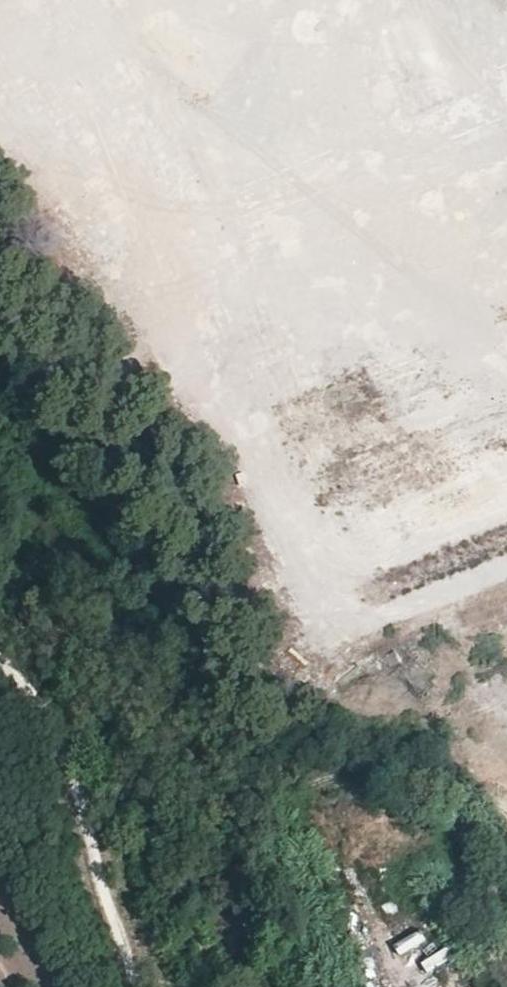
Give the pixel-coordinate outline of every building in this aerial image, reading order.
[(151,16),(145,0),(0,0),(0,78),(151,16)]
